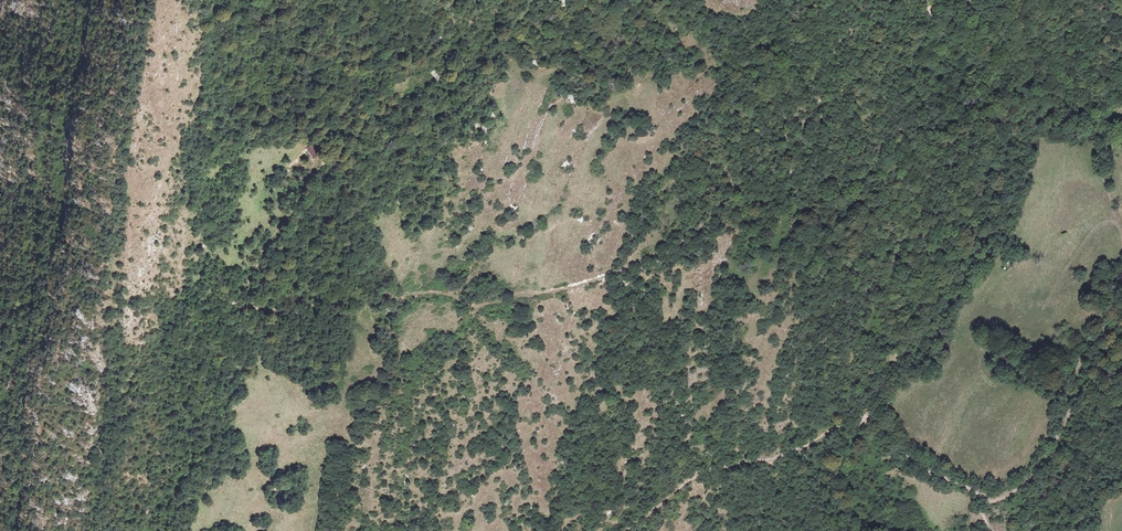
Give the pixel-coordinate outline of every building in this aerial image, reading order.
[(1092,124),(1082,122),(1081,134),(1087,135),(1091,135),(1092,124)] [(323,143),(317,138),(313,143),(318,148),(323,143)] [(317,154),(310,143),(303,148),(311,158),(317,154)] [(874,192),(868,188),(865,193),(868,196),(871,197),(874,192)] [(865,408),(858,411),(864,425),(871,422),(865,408)]
